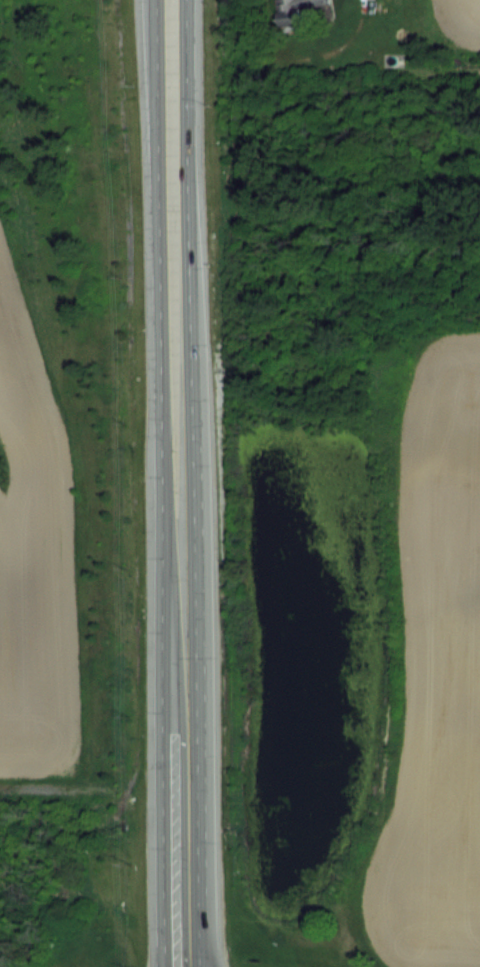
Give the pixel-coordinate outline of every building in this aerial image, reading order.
[(281,31),(306,27),(303,11),(330,7),(329,0),(276,0),(281,31)]
